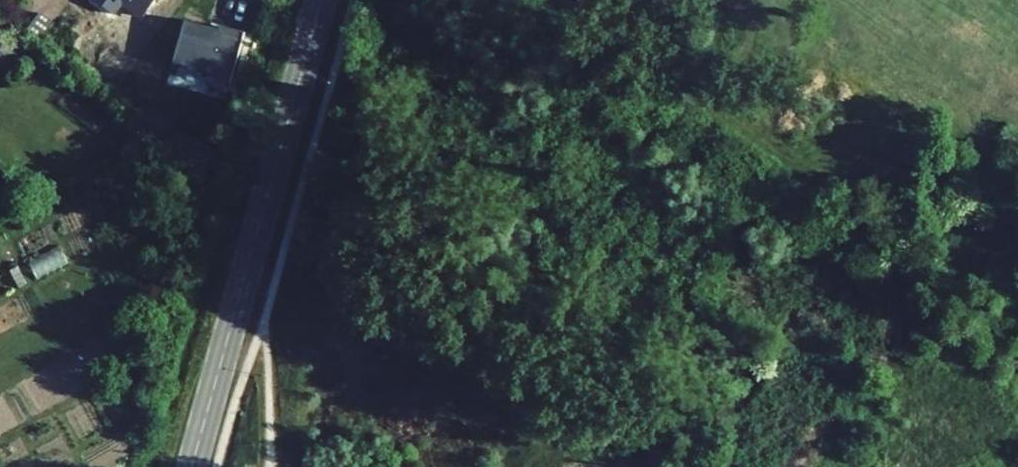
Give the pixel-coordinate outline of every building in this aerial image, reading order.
[(144,18),(158,0),(122,0),(144,18)] [(246,33),(183,17),(166,84),(229,100),(246,33)]
